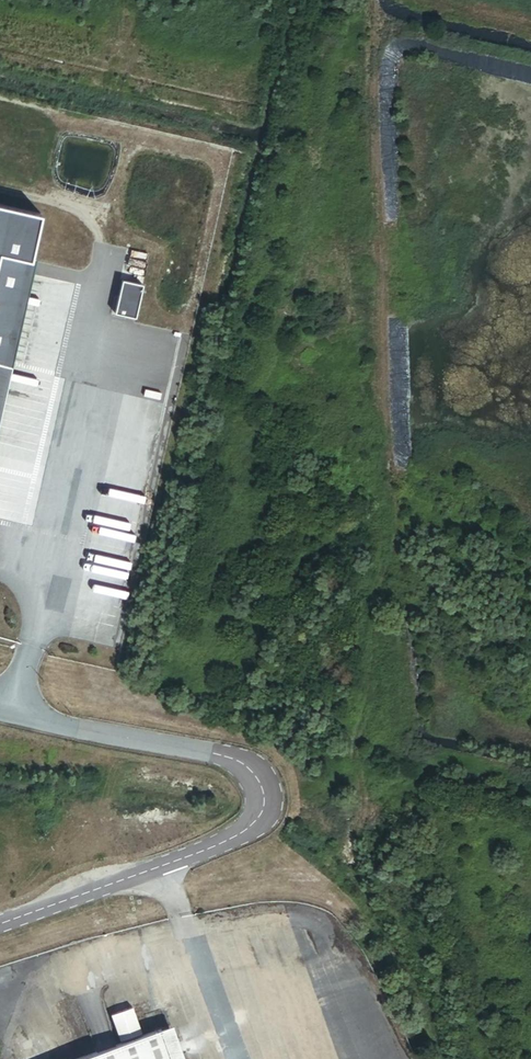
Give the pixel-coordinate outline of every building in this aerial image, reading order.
[(45,211),(0,201),(0,365),(10,367),(45,211)] [(143,285),(122,281),(115,319),(136,323),(143,285)] [(12,371),(0,368),(0,417),(12,371)] [(161,1031),(83,1058),(171,1058),(161,1031)]
